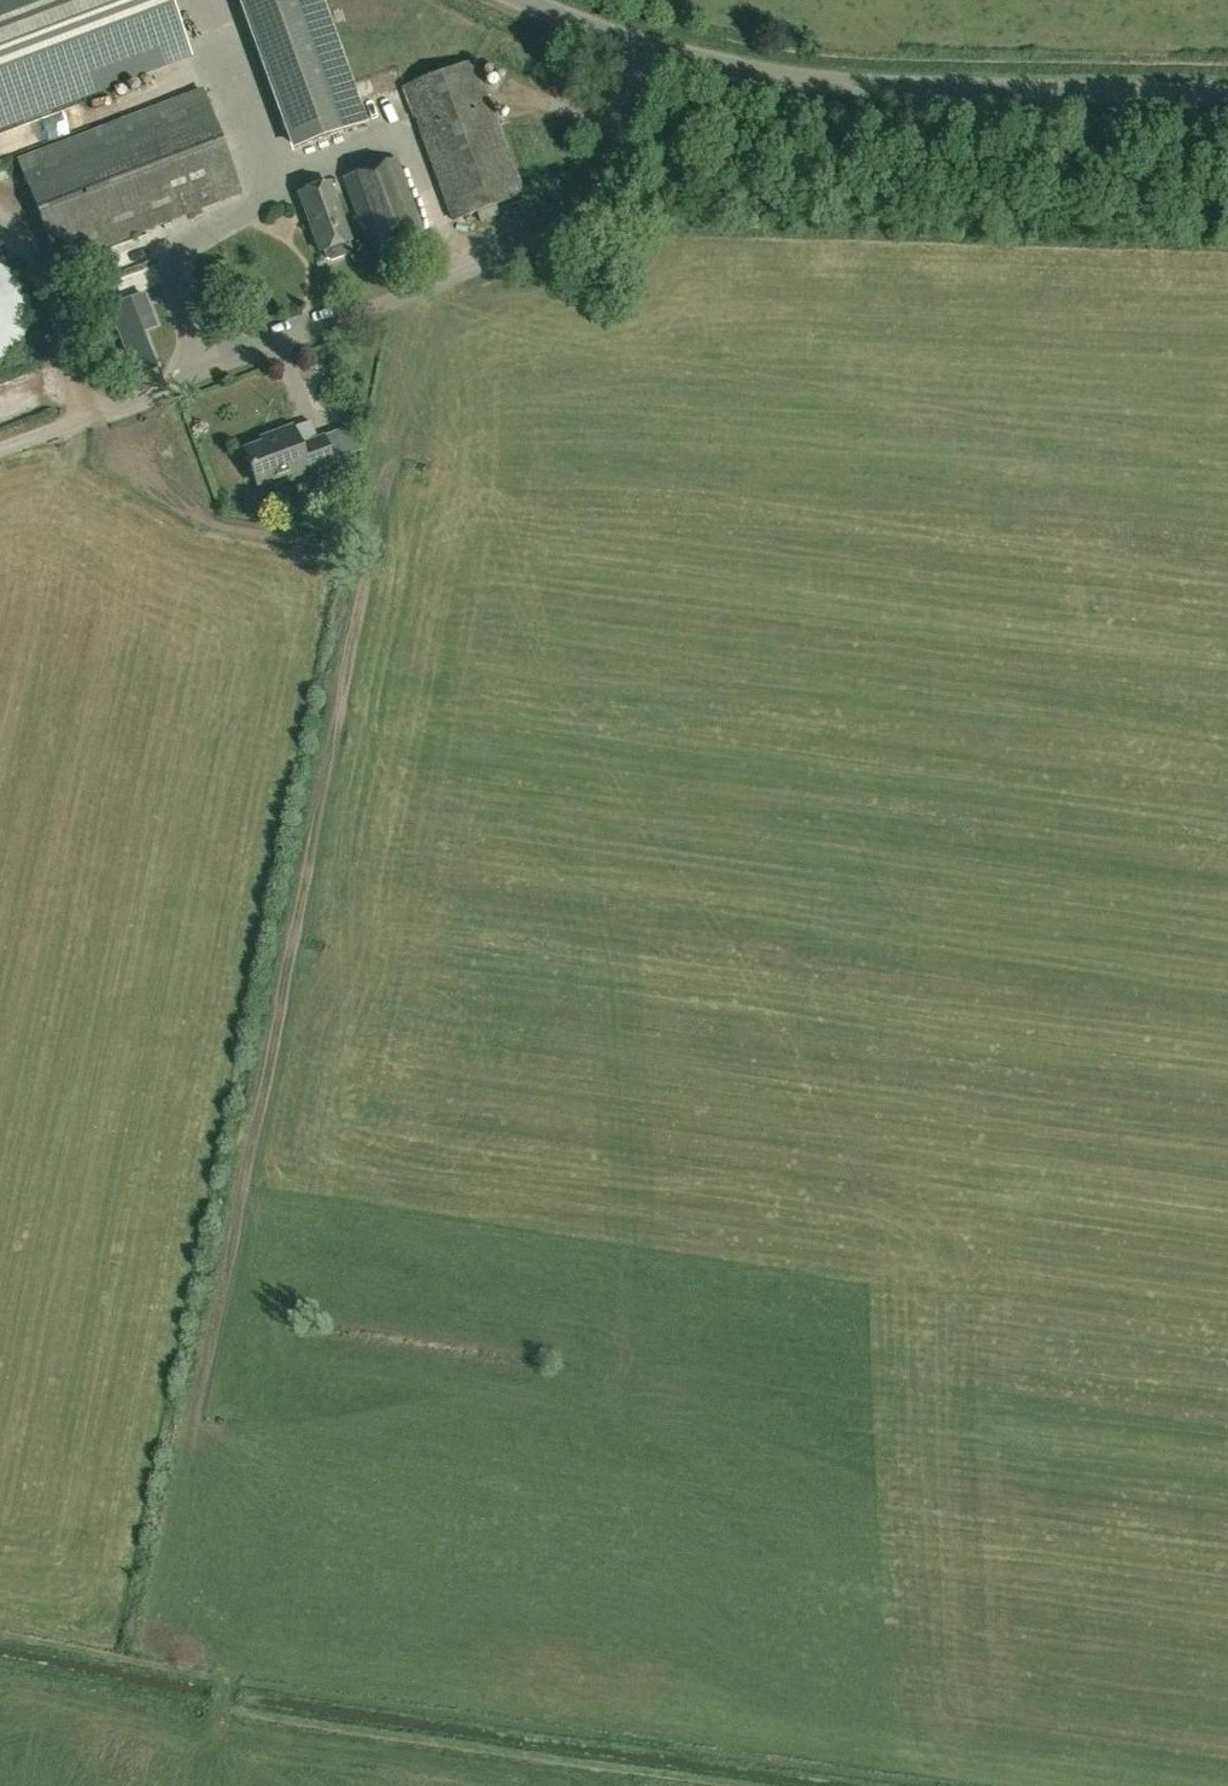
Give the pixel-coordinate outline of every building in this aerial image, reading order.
[(188,53),(169,0),(0,0),(0,125),(188,53)] [(366,122),(322,0),(244,0),(297,147),(366,122)] [(405,87),(453,219),(523,194),(475,62),(405,87)] [(398,72),(366,78),(368,88),(400,82),(398,72)] [(18,162),(58,264),(242,194),(203,91),(18,162)] [(369,251),(423,231),(397,159),(342,178),(369,251)] [(351,249),(349,242),(351,241),(329,183),(299,194),(321,253),(323,252),(325,259),(331,261),(349,255),(351,249)] [(11,351),(20,341),(27,329),(30,316),(29,303),(26,290),(18,278),(8,269),(0,265),(0,357),(11,351)] [(299,445),(292,427),(276,433),(278,438),(243,451),(256,486),(291,473),(293,477),(332,462),(323,437),(299,445)]
